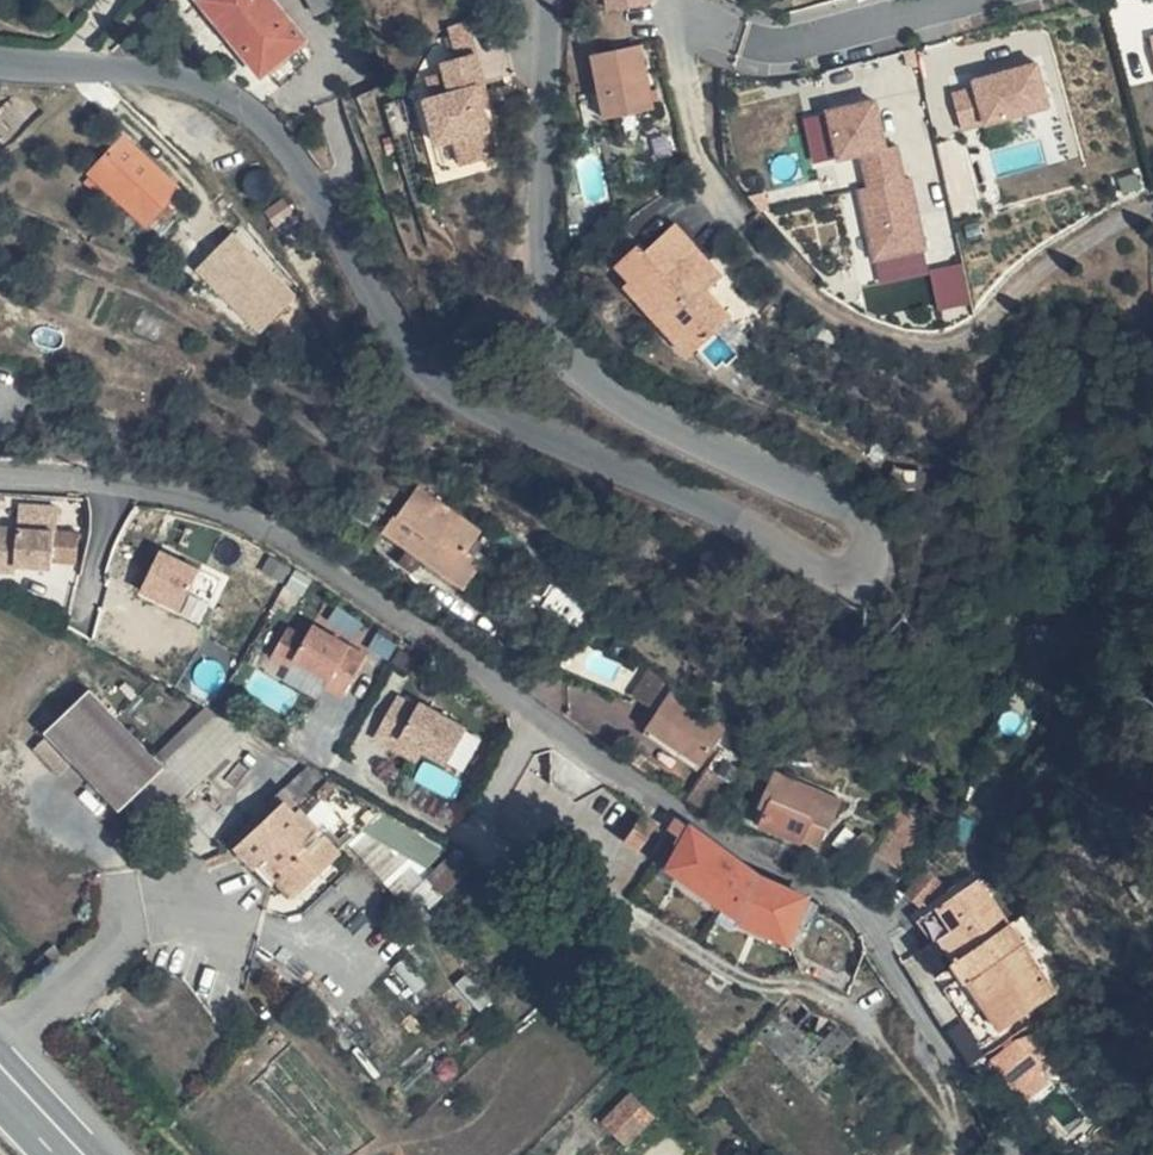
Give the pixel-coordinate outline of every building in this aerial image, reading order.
[(266,0),(201,0),(206,9),(226,39),(252,78),(297,48),(266,0)] [(333,0),(300,0),(309,23),(336,10),(333,0)] [(475,0),(472,0),(459,5),(466,37),(450,40),(453,51),(458,72),(440,76),(433,78),(444,122),(461,118),(468,144),(502,136),(489,86),(485,67),(492,65),(475,0)] [(198,57),(226,39),(206,9),(180,27),(198,57)] [(654,35),(608,47),(624,109),(670,97),(654,35)] [(435,55),(440,76),(458,72),(453,51),(435,55)] [(994,77),(976,81),(987,121),(1074,98),(1060,52),(992,70),(994,77)] [(492,65),(485,67),(489,86),(497,84),(492,65)] [(903,139),(892,93),(846,103),(857,150),(880,145),(887,178),(878,180),(894,251),(944,240),(928,169),(922,170),(914,137),(903,139)] [(89,173),(147,231),(180,197),(122,139),(89,173)] [(758,294),(731,268),(729,266),(743,253),(693,203),(662,234),(657,229),(635,252),(652,268),(650,270),(717,336),(758,294)] [(261,337),(295,303),(288,295),(237,229),(227,239),(194,272),(261,337)] [(400,511),(466,557),(481,533),(416,488),(400,511)] [(461,595),(480,567),(466,557),(400,511),(397,509),(381,535),(461,595)] [(8,552),(11,528),(0,526),(0,551),(8,552)] [(72,534),(11,528),(8,552),(6,571),(32,574),(33,567),(68,570),(72,534)] [(160,546),(143,592),(186,608),(203,561),(160,546)] [(364,656),(347,646),(313,626),(306,638),(289,628),(272,657),(291,668),(295,661),(330,680),(326,687),(344,697),(364,656)] [(630,696),(646,708),(665,682),(649,671),(630,696)] [(142,788),(162,772),(87,690),(40,730),(115,813),(142,788)] [(668,693),(658,706),(714,745),(723,733),(668,693)] [(396,737),(414,705),(396,695),(372,736),(416,761),(422,751),(396,737)] [(443,763),(463,727),(416,700),(414,705),(396,737),(422,751),(443,763)] [(658,706),(642,730),(695,772),(714,745),(658,706)] [(252,738),(223,720),(162,772),(142,788),(164,814),(252,738)] [(684,797),(705,812),(725,780),(706,766),(684,797)] [(362,830),(427,865),(441,852),(313,774),(228,851),(261,892),(272,883),(286,898),(362,830)] [(751,827),(814,855),(823,834),(828,835),(840,808),(773,778),(751,827)] [(668,818),(660,826),(658,834),(675,844),(663,871),(791,946),(809,911),(749,877),(668,818)] [(613,851),(628,860),(645,832),(630,822),(613,851)] [(413,878),(431,897),(464,865),(441,852),(427,865),(413,878)] [(923,879),(925,884),(931,899),(963,886),(955,866),(923,879)] [(978,952),(1028,918),(997,870),(958,896),(972,917),(955,927),(974,955),(978,952)] [(413,878),(404,887),(393,898),(411,917),(425,903),(431,897),(413,878)] [(958,896),(932,912),(948,938),(933,945),(950,971),(966,960),(974,955),(955,927),(972,917),(958,896)] [(1070,985),(1028,918),(978,952),(991,969),(983,974),(1012,1021),(1070,985)] [(991,969),(978,952),(974,955),(966,960),(977,978),(983,974),(991,969)] [(1033,1029),(1009,1048),(1028,1075),(1029,1074),(1038,1088),(1062,1071),(1062,1070),(1053,1057),(1066,1048),(1071,1055),(1071,1053),(1078,1049),(1070,1038),(1064,1043),(1056,1032),(1059,1031),(1053,1023),(1033,1029)] [(613,1115),(642,1140),(661,1118),(632,1093),(613,1115)]
